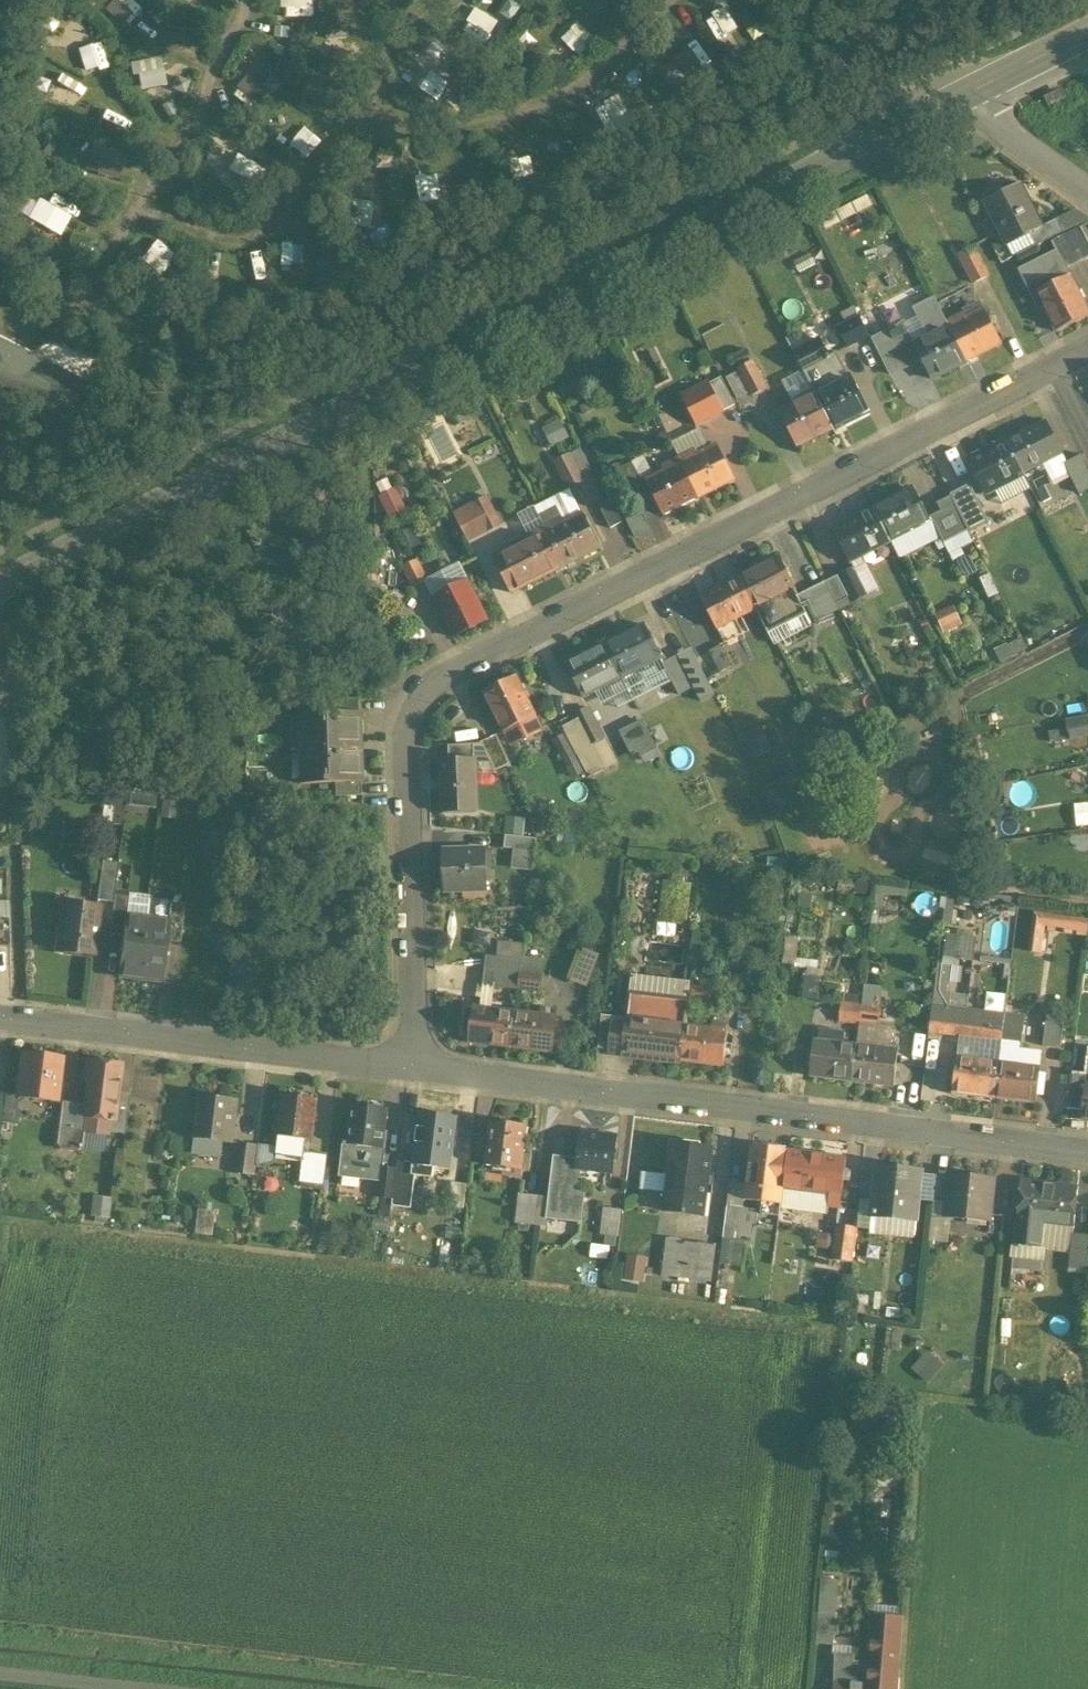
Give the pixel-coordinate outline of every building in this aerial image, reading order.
[(106,6),(124,24),(142,7),(135,0),(113,0),(106,6)] [(315,16),(315,0),(286,0),(286,16),(315,16)] [(719,35),(737,24),(727,7),(709,17),(719,35)] [(580,20),(562,37),(579,54),(597,37),(580,20)] [(92,45),(82,48),(87,69),(97,66),(92,45)] [(139,88),(168,84),(164,56),(135,60),(139,88)] [(610,133),(634,123),(623,95),(598,105),(610,133)] [(307,156),(321,139),(306,126),(292,143),(307,156)] [(1020,183),(984,201),(1005,243),(1042,224),(1020,183)] [(30,217),(62,234),(72,214),(41,197),(30,217)] [(158,239),(144,258),(162,272),(177,253),(158,239)] [(975,283),(993,274),(978,244),(959,253),(975,283)] [(1036,292),(1071,275),(1059,250),(1024,266),(1036,292)] [(1036,292),(1057,332),(1085,318),(1087,316),(1087,309),(1071,275),(1036,292)] [(938,294),(916,305),(923,321),(946,310),(938,294)] [(983,305),(948,322),(968,362),(1003,345),(983,305)] [(948,322),(931,331),(933,335),(915,344),(933,379),(968,362),(948,322)] [(852,346),(873,335),(868,325),(846,336),(852,346)] [(81,384),(0,346),(0,384),(66,416),(81,384)] [(758,361),(686,394),(699,421),(771,388),(758,361)] [(795,398),(814,387),(803,369),(785,380),(795,398)] [(849,373),(814,390),(834,430),(869,413),(849,373)] [(814,390),(797,399),(799,403),(781,412),(799,448),(834,430),(814,390)] [(546,424),(552,443),(571,437),(564,418),(546,424)] [(1047,421),(1008,441),(1024,474),(1064,454),(1047,421)] [(1024,474),(1008,441),(982,454),(969,461),(986,494),(1024,474)] [(716,445),(699,454),(697,450),(680,458),(700,498),(735,481),(716,445)] [(555,460),(568,486),(595,473),(583,447),(555,460)] [(700,498),(680,458),(663,467),(665,471),(647,480),(665,516),(700,498)] [(913,489),(874,509),(891,542),(930,522),(913,489)] [(456,509),(469,540),(505,525),(492,494),(456,509)] [(599,503),(611,527),(625,521),(613,497),(599,503)] [(874,509),(835,529),(852,562),(891,542),(874,509)] [(582,513),(565,522),(563,518),(546,527),(566,566),(601,549),(582,513)] [(531,539),(495,557),(513,593),(566,566),(546,527),(529,535),(531,539)] [(779,557),(740,577),(757,610),(796,590),(779,557)] [(406,563),(414,585),(428,579),(421,558),(406,563)] [(817,620),(870,597),(857,566),(803,590),(817,620)] [(740,577),(701,597),(718,630),(757,610),(740,577)] [(467,583),(435,599),(455,638),(487,622),(467,583)] [(946,631),(965,623),(960,612),(942,620),(946,631)] [(779,638),(815,628),(811,615),(775,626),(779,638)] [(645,625),(616,640),(606,645),(623,678),(662,658),(645,625)] [(606,645),(567,665),(584,698),(623,678),(606,645)] [(516,677),(484,693),(504,733),(531,719),(536,717),(516,677)] [(334,699),(334,712),(361,711),(361,698),(334,699)] [(578,782),(621,759),(593,707),(564,723),(568,732),(555,739),(578,782)] [(334,712),(299,713),(301,784),(337,783),(363,782),(361,711),(334,712)] [(1070,729),(1052,728),(1052,737),(1087,738),(1087,714),(1071,714),(1070,729)] [(623,728),(636,759),(661,748),(647,717),(623,728)] [(485,772),(512,761),(500,733),(474,744),(485,772)] [(475,758),(442,759),(444,813),(446,813),(446,809),(475,808),(475,812),(477,812),(475,758)] [(363,782),(337,783),(337,796),(363,796),(363,782)] [(131,793),(131,804),(159,804),(159,793),(131,793)] [(534,848),(535,835),(526,835),(528,816),(509,815),(506,845),(534,848)] [(535,868),(536,848),(516,848),(515,868),(535,868)] [(486,849),(445,850),(446,891),(487,890),(486,849)] [(101,897),(117,898),(119,861),(103,860),(101,897)] [(662,922),(692,922),(693,879),(663,879),(662,922)] [(100,907),(64,903),(59,950),(94,954),(100,907)] [(1036,905),(1029,950),(1045,953),(1050,926),(1087,932),(1087,924),(1087,913),(1036,905)] [(148,918),(126,915),(118,976),(140,979),(148,918)] [(170,920),(148,918),(140,979),(162,982),(170,920)] [(975,960),(979,934),(948,930),(945,956),(975,960)] [(501,940),(500,953),(524,954),(525,941),(501,940)] [(518,1003),(545,1003),(545,955),(486,955),(486,1000),(518,1000),(518,1003)] [(866,984),(865,1001),(885,1002),(885,984),(866,984)] [(690,1003),(629,995),(623,1047),(641,1050),(644,1021),(687,1026),(690,1003)] [(884,1011),(884,1001),(845,1001),(845,1010),(884,1011)] [(512,1047),(516,1011),(474,1005),(470,1041),(512,1047)] [(560,1016),(516,1011),(512,1047),(556,1052),(560,1016)] [(883,1020),(883,1013),(843,1012),(843,1018),(883,1020)] [(1049,1013),(1047,1044),(1064,1045),(1066,1015),(1049,1013)] [(868,1020),(864,1041),(891,1047),(895,1026),(868,1020)] [(687,1026),(644,1021),(641,1050),(640,1056),(683,1061),(687,1026)] [(727,1031),(687,1026),(683,1061),(723,1066),(727,1031)] [(857,1047),(817,1042),(813,1077),(853,1082),(857,1047)] [(899,1052),(857,1047),(853,1082),(895,1087),(899,1052)] [(61,1060),(24,1055),(19,1098),(56,1102),(61,1060)] [(1000,1063),(960,1058),(955,1095),(996,1099),(1000,1063)] [(121,1065),(89,1061),(87,1078),(91,1083),(88,1104),(89,1104),(85,1131),(109,1135),(109,1132),(107,1132),(109,1119),(114,1119),(121,1065)] [(1042,1068),(1000,1063),(996,1099),(1037,1104),(1042,1068)] [(284,1095),(279,1134),(313,1138),(318,1099),(284,1095)] [(235,1101),(202,1097),(196,1142),(230,1146),(235,1101)] [(388,1109),(355,1105),(350,1140),(350,1144),(370,1147),(383,1148),(388,1109)] [(454,1119),(421,1115),(414,1166),(448,1171),(454,1119)] [(527,1129),(492,1125),(486,1167),(522,1171),(527,1129)] [(618,1138),(581,1134),(578,1160),(576,1169),(581,1170),(613,1174),(618,1138)] [(370,1147),(350,1144),(350,1140),(344,1140),(340,1177),(381,1182),(383,1167),(385,1152),(370,1150),(370,1147)] [(238,1172),(258,1173),(259,1160),(278,1160),(278,1143),(238,1142),(238,1172)] [(710,1149),(675,1145),(667,1212),(702,1216),(710,1149)] [(790,1152),(753,1147),(747,1201),(782,1205),(784,1188),(785,1188),(790,1152)] [(328,1182),(329,1152),(305,1151),(304,1181),(328,1182)] [(847,1159),(790,1152),(785,1188),(832,1194),(831,1208),(841,1210),(847,1159)] [(581,1170),(576,1169),(578,1160),(555,1158),(546,1225),(579,1229),(583,1198),(578,1197),(581,1170)] [(923,1172),(879,1167),(873,1216),(917,1222),(923,1172)] [(642,1172),(644,1201),(667,1200),(665,1171),(642,1172)] [(995,1178),(950,1173),(946,1212),(950,1217),(966,1219),(972,1215),(989,1216),(988,1221),(991,1221),(995,1178)] [(1079,1186),(1022,1179),(1018,1219),(1075,1226),(1079,1186)] [(603,1233),(621,1234),(624,1207),(605,1206),(603,1233)] [(201,1210),(200,1232),(214,1232),(215,1211),(201,1210)] [(857,1260),(858,1224),(836,1223),(835,1259),(857,1260)] [(819,1230),(817,1247),(833,1248),(835,1232),(819,1230)] [(1073,1232),(1072,1271),(1087,1272),(1087,1232),(1073,1232)] [(724,1261),(744,1263),(746,1238),(725,1237),(724,1261)] [(666,1239),(666,1279),(717,1279),(717,1239),(666,1239)] [(1016,1243),(1014,1267),(1047,1271),(1049,1246),(1016,1243)] [(629,1253),(627,1279),(646,1281),(648,1255),(629,1253)] [(915,1368),(932,1380),(945,1360),(928,1349),(915,1368)] [(825,1601),(831,1601),(831,1611),(839,1611),(839,1578),(825,1578),(825,1601)] [(873,1616),(869,1668),(871,1669),(869,1688),(900,1688),(901,1679),(899,1678),(900,1669),(899,1669),(903,1618),(873,1616)] [(836,1655),(835,1688),(869,1688),(871,1669),(869,1668),(859,1667),(860,1662),(855,1662),(855,1656),(836,1655)]
